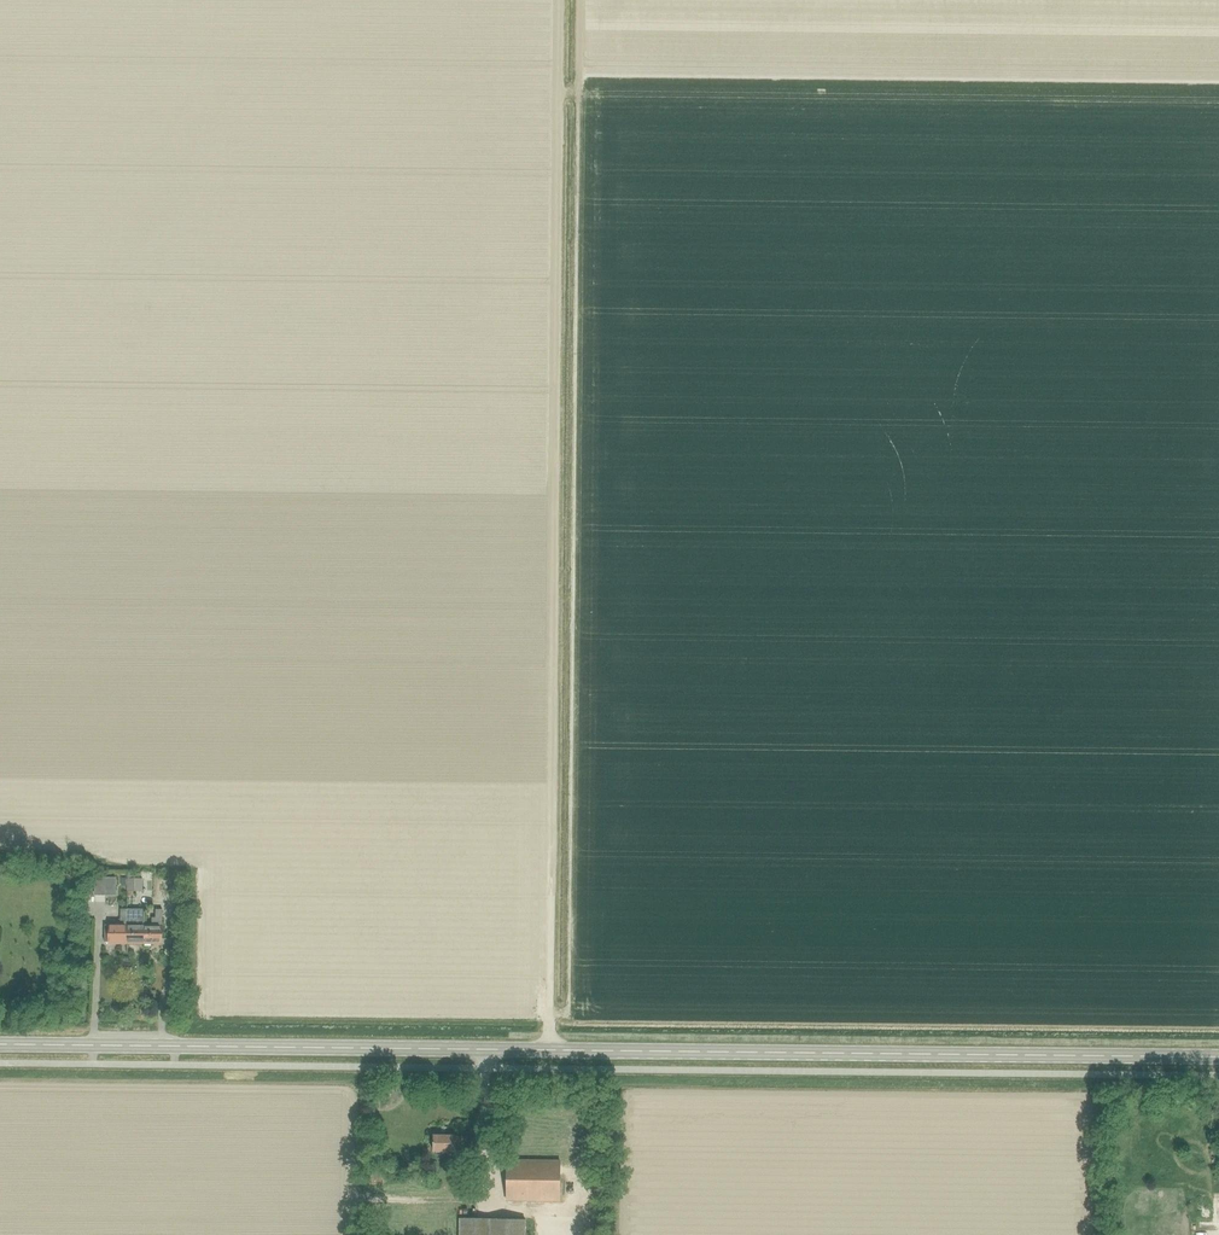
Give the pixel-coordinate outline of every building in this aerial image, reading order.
[(115,898),(116,879),(94,879),(93,897),(115,898)] [(127,891),(143,891),(142,879),(127,879),(127,891)] [(179,896),(180,879),(169,879),(169,895),(179,896)] [(127,944),(127,909),(120,909),(120,918),(121,918),(121,925),(110,925),(109,925),(105,925),(105,942),(109,942),(109,944),(110,944),(127,944)] [(144,910),(136,909),(127,909),(127,944),(144,944),(144,926),(144,910)] [(144,944),(161,944),(162,944),(162,925),(162,910),(156,910),(156,918),(151,918),(152,926),(144,926),(144,944)] [(462,1148),(463,1136),(455,1136),(433,1135),(433,1151),(455,1152),(455,1148),(462,1148)] [(559,1201),(560,1162),(507,1161),(506,1201),(559,1201)] [(460,1219),(459,1234),(525,1234),(525,1220),(460,1219)]
